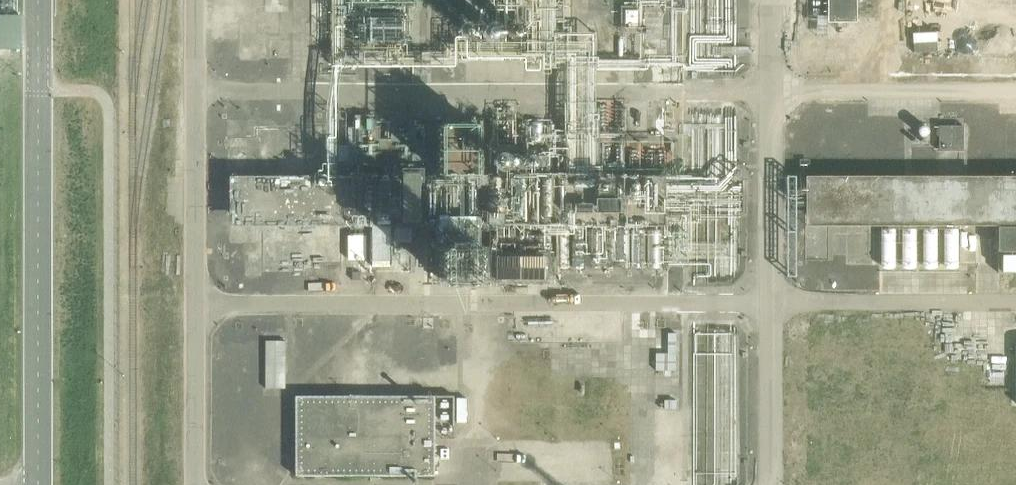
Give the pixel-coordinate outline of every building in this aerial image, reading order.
[(827,22),(856,22),(856,0),(827,0),(827,22)] [(637,23),(637,10),(625,10),(625,23),(637,23)] [(963,150),(963,126),(938,126),(938,150),(963,150)] [(353,174),(232,174),(231,221),(275,221),(276,199),(294,199),(294,198),(309,198),(309,219),(352,219),(353,174)] [(1015,272),(1015,176),(804,176),(804,225),(997,225),(997,272),(1015,272)] [(697,270),(737,272),(740,204),(700,202),(697,270)] [(366,235),(348,235),(348,260),(366,260),(366,235)] [(360,281),(360,271),(351,271),(351,280),(360,281)] [(285,388),(285,341),(266,341),(266,388),(285,388)] [(658,342),(658,368),(678,368),(678,342),(658,342)] [(434,476),(434,439),(434,396),(295,396),(295,476),(434,476)] [(466,398),(456,398),(456,422),(466,422),(466,398)] [(448,448),(439,448),(439,459),(448,459),(448,448)]
